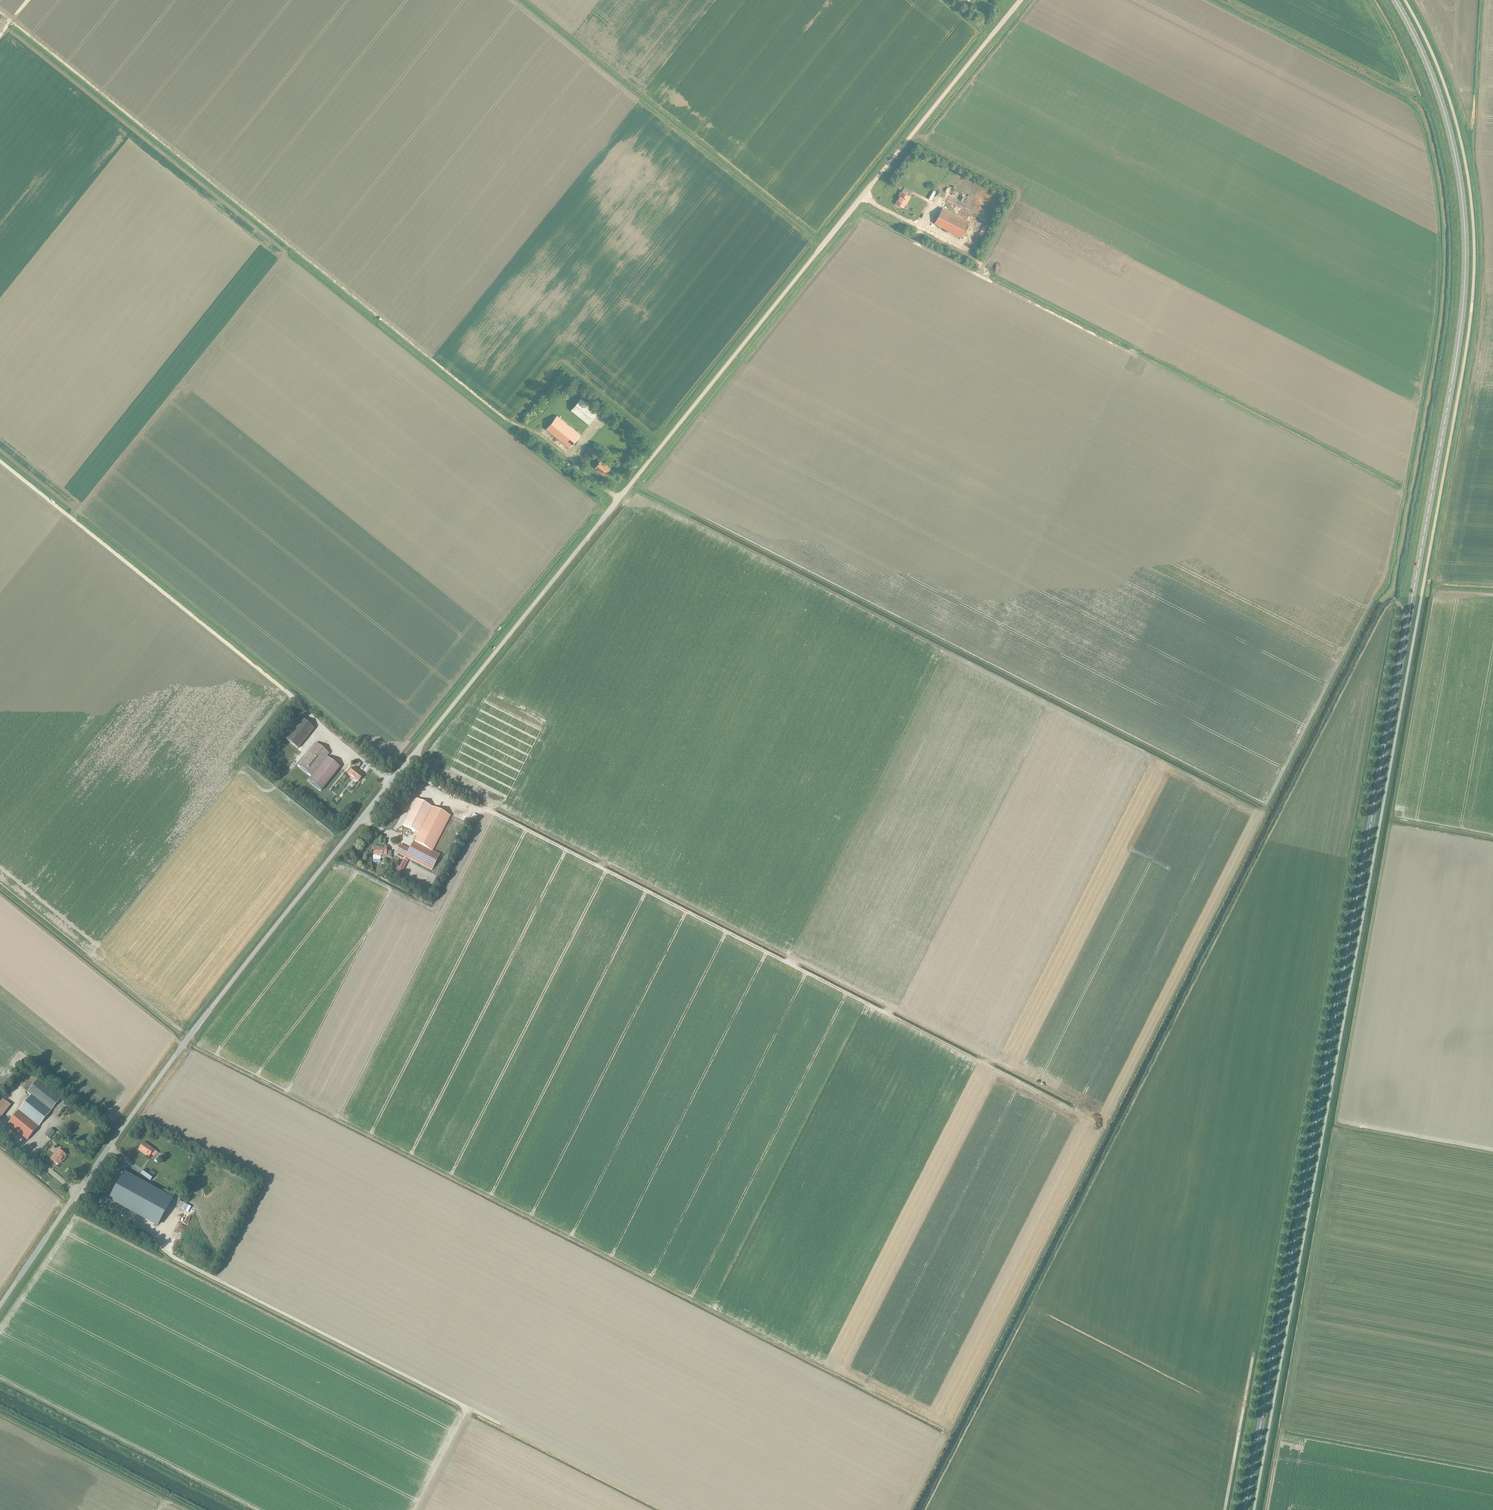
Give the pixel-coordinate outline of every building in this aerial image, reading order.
[(906,204),(910,196),(900,191),(898,195),(899,195),(895,203),(903,207),(905,203),(906,204)] [(935,223),(960,236),(973,213),(947,199),(935,223)] [(588,423),(598,411),(581,398),(572,410),(588,423)] [(569,447),(580,434),(557,415),(547,429),(569,447)] [(604,475),(610,468),(600,460),(595,467),(604,475)] [(298,749),(314,729),(299,717),(283,737),(298,749)] [(329,754),(315,743),(297,766),(310,777),(326,757),(329,754)] [(339,768),(326,757),(310,777),(307,780),(320,791),(339,768)] [(357,782),(363,775),(353,767),(348,775),(357,782)] [(424,791),(433,801),(438,796),(429,787),(424,791)] [(403,825),(419,834),(432,808),(416,800),(403,825)] [(432,808),(419,834),(414,842),(432,852),(450,817),(432,808)] [(413,842),(409,850),(406,856),(410,858),(432,870),(439,855),(432,852),(414,842),(413,842)] [(409,859),(410,858),(406,856),(409,850),(400,845),(396,853),(409,859)] [(373,856),(373,860),(380,860),(380,857),(386,857),(386,846),(381,846),(381,847),(373,847),(373,856)] [(407,861),(404,860),(400,868),(396,866),(394,869),(401,873),(407,861)] [(27,1092),(31,1096),(51,1111),(60,1099),(37,1080),(27,1092)] [(51,1111),(31,1096),(19,1111),(38,1127),(51,1111)] [(11,1105),(1,1097),(0,1098),(0,1118),(11,1105)] [(38,1127),(19,1111),(8,1125),(27,1140),(38,1127)] [(50,1139),(55,1133),(50,1129),(45,1135),(50,1139)] [(148,1157),(154,1150),(144,1143),(138,1150),(148,1157)] [(58,1165),(66,1156),(59,1150),(51,1159),(58,1165)] [(173,1198),(124,1172),(110,1198),(158,1225),(173,1198)] [(166,1236),(172,1224),(169,1222),(163,1234),(166,1236)]
